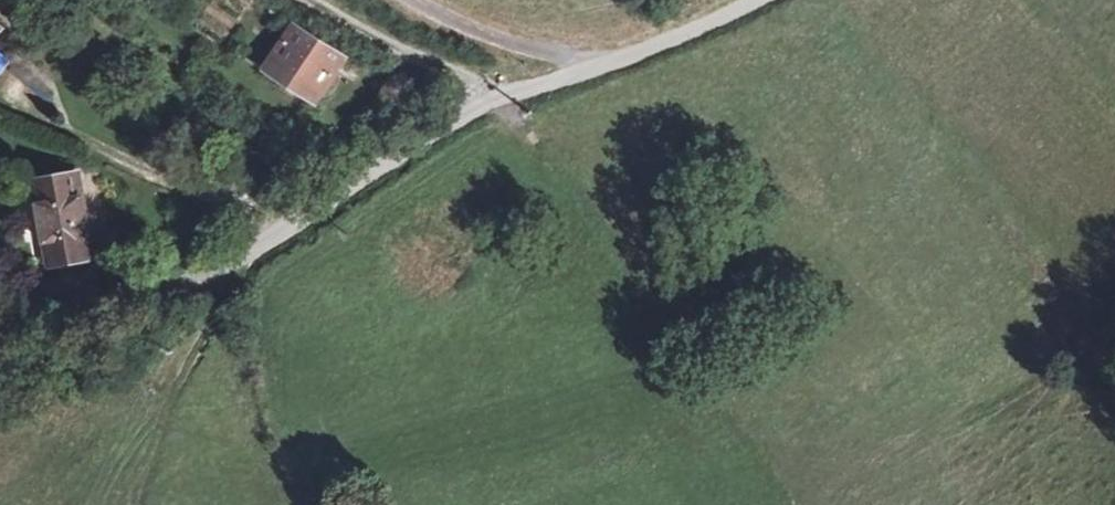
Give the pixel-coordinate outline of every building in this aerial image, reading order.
[(344,57),(295,26),(273,61),(304,81),(322,92),(344,57)] [(10,61),(0,51),(0,73),(10,61)] [(300,89),(304,81),(273,61),(268,69),(300,89)] [(78,174),(36,182),(50,264),(93,256),(78,174)]
